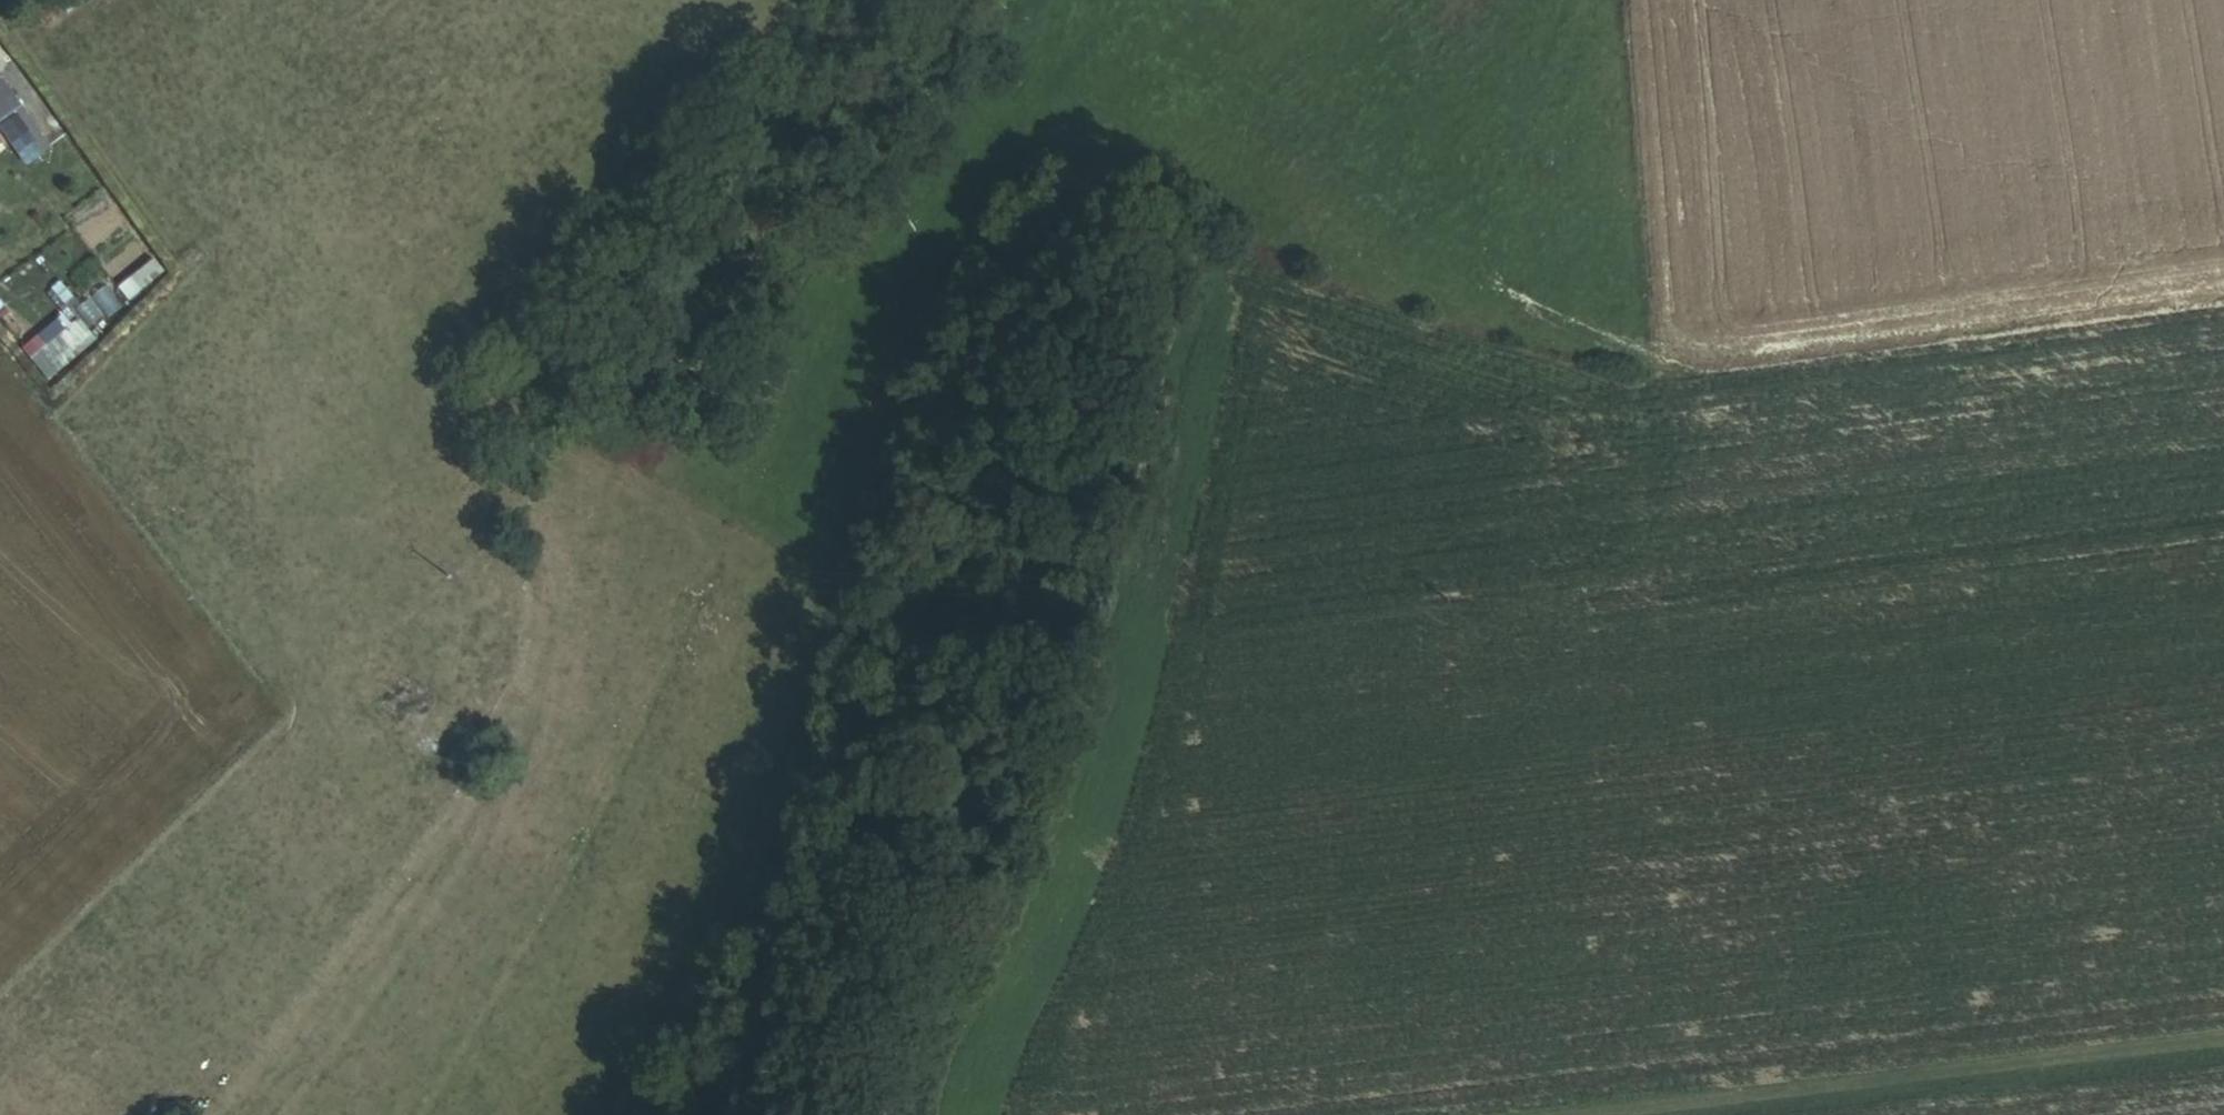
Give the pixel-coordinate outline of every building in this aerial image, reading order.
[(25,101),(7,72),(0,76),(0,116),(25,101)] [(0,119),(0,129),(6,142),(29,131),(20,110),(0,119)] [(100,188),(63,216),(87,248),(124,220),(100,188)] [(130,271),(138,285),(163,272),(155,257),(130,271)] [(29,356),(48,379),(96,338),(77,316),(29,356)]
